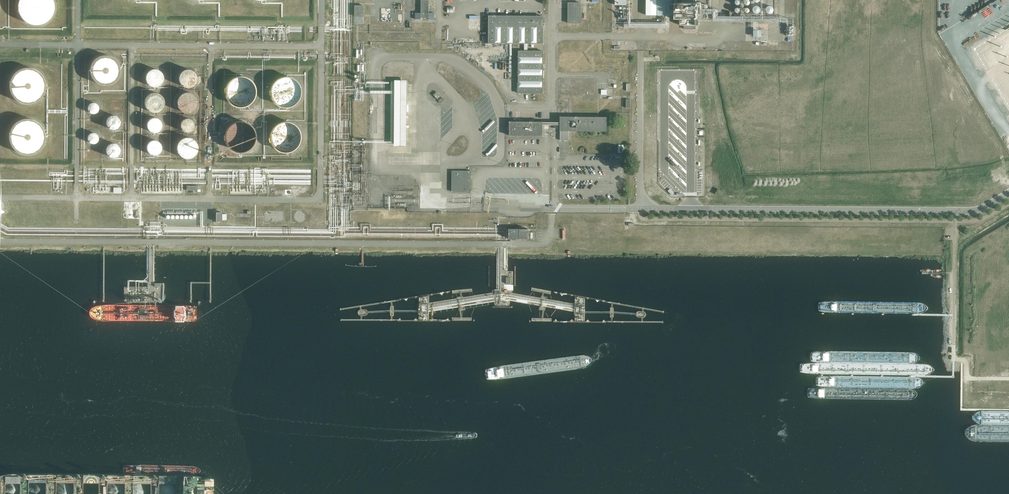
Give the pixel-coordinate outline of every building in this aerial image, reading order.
[(54,11),(54,10),(54,9),(54,8),(54,7),(54,6),(54,5),(54,4),(54,3),(54,1),(53,0),(19,0),(19,1),(19,2),(19,3),(18,4),(18,5),(18,6),(18,7),(18,8),(18,9),(18,10),(19,10),(19,11),(19,12),(20,14),(20,15),(21,16),(21,17),(22,18),(23,19),(24,20),(25,21),(26,21),(26,22),(27,22),(28,23),(29,23),(30,24),(32,24),(33,24),(34,24),(35,25),(37,25),(38,25),(39,24),(40,24),(41,24),(42,24),(44,23),(45,22),(46,22),(47,21),(48,20),(49,19),(50,19),(50,18),(51,18),(51,17),(52,16),(52,15),(53,14),(53,13),(53,12),(54,11)] [(429,0),(421,0),(421,18),(429,18),(429,0)] [(702,3),(673,3),(673,0),(657,0),(657,15),(674,15),(674,19),(679,19),(679,25),(684,25),(684,29),(695,29),(695,25),(698,25),(698,20),(702,20),(702,3)] [(580,23),(580,3),(568,3),(568,23),(580,23)] [(364,24),(364,5),(355,5),(355,24),(364,24)] [(543,44),(543,16),(489,16),(489,36),(489,42),(489,43),(524,43),(528,44),(543,44)] [(974,43),(1008,100),(1008,22),(974,43)] [(528,51),(524,51),(519,51),(518,93),(542,93),(543,51),(528,51)] [(120,67),(119,66),(119,65),(118,64),(117,62),(117,61),(116,61),(115,60),(115,59),(114,58),(113,58),(112,57),(111,56),(109,56),(108,56),(107,55),(105,55),(104,55),(102,55),(101,56),(100,56),(98,57),(97,58),(96,58),(95,59),(94,60),(93,61),(92,62),(92,63),(91,64),(91,65),(91,66),(90,67),(90,68),(90,69),(90,70),(90,71),(90,72),(90,73),(90,74),(91,75),(91,76),(92,77),(92,78),(93,80),(94,81),(95,82),(96,82),(97,83),(98,84),(99,84),(101,85),(102,85),(103,85),(104,85),(105,85),(106,85),(107,85),(109,85),(110,84),(111,84),(113,83),(113,82),(114,82),(115,81),(116,80),(117,79),(118,78),(118,77),(119,76),(119,75),(119,74),(120,73),(120,72),(120,71),(120,70),(120,69),(120,68),(120,67)] [(44,92),(45,91),(45,90),(45,89),(45,88),(45,87),(45,86),(45,85),(45,84),(45,83),(45,82),(45,81),(45,80),(44,79),(44,78),(43,77),(43,76),(42,75),(42,74),(41,73),(40,72),(39,71),(38,71),(37,70),(36,69),(35,69),(34,68),(33,68),(31,68),(29,67),(28,67),(27,67),(26,67),(25,68),(24,68),(22,68),(21,69),(20,69),(19,69),(18,70),(17,71),(16,72),(15,72),(14,73),(14,74),(13,75),(12,75),(12,76),(11,77),(11,78),(11,79),(10,80),(10,81),(10,82),(9,84),(9,85),(9,86),(9,87),(9,88),(10,89),(10,90),(10,91),(11,92),(11,93),(12,94),(12,95),(13,96),(14,97),(15,98),(15,99),(17,100),(18,101),(19,102),(20,102),(21,103),(22,103),(24,103),(25,103),(27,104),(29,104),(30,103),(32,103),(33,103),(34,102),(35,102),(37,101),(38,100),(39,99),(41,98),(42,97),(43,95),(43,94),(44,93),(44,92)] [(163,75),(162,74),(162,73),(161,72),(160,71),(159,70),(158,70),(157,69),(156,69),(155,69),(154,69),(153,69),(152,69),(151,69),(151,70),(150,70),(149,70),(149,71),(148,72),(147,72),(147,73),(147,74),(146,74),(146,75),(146,76),(145,76),(145,77),(145,78),(145,79),(146,80),(146,81),(146,82),(147,83),(147,84),(148,84),(148,85),(149,85),(150,86),(151,86),(152,87),(153,87),(155,87),(156,87),(157,87),(158,86),(159,86),(160,85),(161,84),(162,83),(162,82),(163,81),(163,80),(163,79),(163,78),(163,77),(163,76),(163,75)] [(183,87),(184,87),(185,87),(186,88),(187,88),(188,88),(189,87),(190,87),(191,87),(192,86),(193,86),(193,85),(194,85),(194,84),(195,84),(195,83),(196,82),(196,81),(196,80),(196,79),(196,78),(196,77),(196,76),(196,75),(195,74),(195,73),(194,72),(193,72),(192,71),(191,70),(190,70),(189,70),(188,70),(187,70),(186,70),(184,70),(183,70),(182,71),(181,72),(180,73),(180,74),(179,74),(179,75),(179,76),(178,76),(178,77),(178,78),(178,79),(178,80),(178,81),(179,81),(179,82),(179,83),(180,84),(180,85),(181,85),(181,86),(182,86),(183,87)] [(253,80),(252,79),(251,79),(250,78),(249,78),(247,77),(246,77),(244,77),(243,77),(242,77),(241,77),(240,77),(239,77),(237,78),(236,78),(235,79),(234,79),(233,80),(232,81),(232,82),(231,82),(230,83),(230,84),(229,85),(229,86),(229,87),(228,88),(228,89),(228,90),(228,91),(228,92),(228,93),(228,95),(228,96),(229,97),(229,98),(229,99),(230,100),(230,101),(231,101),(231,102),(232,103),(233,103),(234,104),(234,105),(236,105),(236,106),(237,106),(238,106),(239,107),(241,107),(242,107),(243,107),(244,107),(245,107),(246,107),(247,107),(248,106),(249,106),(250,106),(251,105),(252,105),(252,104),(253,103),(254,103),(255,102),(255,101),(256,100),(256,99),(257,98),(257,97),(258,96),(258,95),(258,94),(258,93),(258,92),(258,91),(258,90),(258,89),(258,88),(257,87),(257,86),(257,85),(256,84),(256,83),(255,82),(254,82),(254,81),(253,80)] [(302,87),(302,86),(301,85),(301,84),(300,83),(299,82),(298,81),(297,80),(296,79),(295,78),(293,78),(292,77),(291,77),(289,77),(288,77),(287,77),(286,77),(284,77),(283,78),(281,78),(281,79),(280,79),(279,80),(278,80),(277,81),(276,82),(275,84),(275,85),(274,85),(274,86),(274,87),(273,87),(273,88),(273,90),(273,91),(273,92),(273,93),(273,94),(273,95),(273,96),(273,97),(274,98),(274,99),(275,100),(276,101),(276,102),(277,103),(278,104),(279,104),(279,105),(281,106),(282,106),(282,107),(283,107),(284,107),(286,107),(287,108),(289,108),(290,107),(291,107),(292,107),(293,107),(294,106),(295,106),(296,105),(297,105),(298,104),(299,103),(300,102),(300,101),(301,100),(302,99),(302,98),(303,97),(303,96),(303,95),(303,94),(303,93),(303,92),(303,91),(303,90),(303,89),(303,88),(303,87),(302,87)] [(407,146),(407,80),(395,80),(394,146),(407,146)] [(181,111),(182,112),(183,112),(184,113),(185,113),(186,113),(187,113),(188,113),(189,113),(190,113),(191,113),(191,112),(192,112),(193,112),(193,111),(194,111),(195,110),(195,109),(196,109),(196,108),(197,107),(197,106),(198,105),(198,104),(198,103),(198,102),(198,101),(198,100),(197,100),(197,99),(197,98),(196,97),(196,96),(195,95),(194,95),(193,94),(192,93),(191,93),(190,93),(189,92),(188,92),(187,92),(186,92),(184,92),(183,93),(182,93),(181,94),(180,95),(179,96),(178,97),(178,98),(177,99),(177,100),(177,101),(177,102),(177,103),(177,104),(177,105),(177,106),(178,107),(178,108),(179,109),(179,110),(180,110),(181,111)] [(148,110),(148,111),(149,111),(150,111),(150,112),(151,112),(152,112),(153,112),(154,113),(155,113),(156,112),(157,112),(158,112),(159,111),(160,111),(161,110),(162,109),(162,108),(163,108),(163,107),(163,106),(164,105),(164,104),(164,103),(164,102),(164,101),(164,100),(163,99),(163,98),(162,97),(162,96),(161,95),(160,94),(159,94),(158,94),(158,93),(157,93),(156,93),(154,93),(153,93),(152,93),(151,93),(149,94),(148,94),(148,95),(147,96),(146,97),(145,98),(145,99),(145,100),(144,100),(144,101),(144,102),(144,104),(144,105),(145,106),(145,107),(146,108),(146,109),(147,110),(148,110)] [(89,112),(90,112),(90,113),(91,113),(92,113),(92,114),(93,114),(94,113),(95,113),(96,113),(97,112),(98,111),(98,110),(98,109),(99,109),(99,108),(99,107),(98,106),(98,105),(97,105),(97,104),(96,104),(96,103),(95,103),(94,103),(94,102),(93,102),(92,103),(91,103),(90,103),(90,104),(89,104),(89,105),(88,105),(88,106),(88,107),(87,108),(88,109),(88,110),(88,111),(89,111),(89,112)] [(120,123),(120,122),(120,121),(120,120),(119,120),(119,119),(119,118),(118,118),(118,117),(117,117),(116,116),(115,116),(114,115),(113,115),(112,115),(111,116),(110,116),(109,116),(109,117),(108,117),(108,118),(107,118),(107,119),(106,120),(106,121),(106,122),(106,123),(106,124),(106,125),(107,125),(107,126),(108,127),(109,128),(110,129),(111,129),(112,129),(113,129),(114,129),(115,129),(116,129),(117,128),(118,127),(119,126),(119,125),(120,125),(120,124),(120,123)] [(162,124),(161,123),(161,122),(161,121),(160,121),(160,120),(159,119),(158,119),(157,118),(156,118),(155,118),(154,117),(153,118),(152,118),(151,118),(150,119),(149,119),(149,120),(148,120),(148,121),(147,122),(147,123),(147,124),(147,125),(147,126),(147,127),(147,128),(147,129),(148,129),(148,130),(149,131),(150,131),(151,132),(152,132),(153,132),(154,133),(155,132),(156,132),(157,132),(158,132),(158,131),(159,131),(160,130),(161,129),(161,128),(161,127),(162,126),(162,125),(162,124)] [(606,131),(607,117),(560,117),(560,130),(560,140),(564,140),(564,142),(566,142),(566,140),(568,140),(568,130),(606,131)] [(45,136),(45,135),(45,134),(45,133),(45,132),(44,131),(44,130),(44,129),(43,128),(43,127),(42,126),(41,125),(40,124),(40,123),(39,123),(38,122),(36,121),(35,120),(34,120),(33,119),(31,119),(30,119),(28,118),(26,118),(25,119),(24,119),(23,119),(21,119),(20,120),(18,121),(17,121),(16,122),(15,123),(14,124),(13,125),(12,126),(11,128),(11,129),(10,130),(10,131),(9,133),(9,134),(9,135),(9,136),(9,137),(9,138),(9,139),(9,140),(10,142),(10,143),(10,144),(11,145),(11,146),(12,147),(13,148),(14,149),(15,150),(16,151),(17,152),(18,152),(19,153),(20,153),(21,154),(22,154),(23,154),(25,154),(27,155),(28,155),(29,154),(30,154),(32,154),(33,153),(34,153),(35,153),(36,152),(37,151),(38,150),(40,149),(41,148),(42,147),(42,146),(43,145),(44,144),(44,143),(44,142),(45,141),(45,140),(45,139),(45,137),(45,136)] [(183,132),(184,132),(185,132),(186,132),(187,132),(188,132),(189,132),(190,132),(191,131),(192,131),(192,130),(193,129),(193,128),(194,128),(194,127),(194,126),(194,125),(194,124),(194,123),(193,123),(193,122),(193,121),(192,121),(192,120),(191,120),(190,119),(189,119),(188,118),(187,118),(186,118),(185,119),(184,119),(183,119),(183,120),(182,120),(181,121),(181,122),(180,123),(180,124),(180,125),(180,126),(180,127),(181,128),(181,129),(182,130),(182,131),(183,131),(183,132)] [(254,128),(253,127),(252,126),(252,125),(251,124),(250,124),(248,123),(247,123),(246,122),(245,122),(243,122),(242,122),(241,122),(240,122),(238,122),(237,123),(236,123),(235,124),(234,124),(233,125),(232,126),(231,127),(230,128),(230,129),(229,129),(229,130),(228,131),(228,132),(227,133),(227,134),(227,135),(227,136),(227,137),(227,138),(227,139),(227,140),(227,141),(228,142),(228,143),(228,144),(229,145),(230,146),(231,147),(231,148),(232,148),(232,149),(233,150),(234,150),(235,151),(237,151),(238,152),(239,152),(240,152),(241,152),(243,152),(244,152),(246,152),(247,152),(248,151),(249,151),(250,150),(251,150),(252,149),(253,148),(254,147),(254,146),(255,146),(256,145),(256,144),(256,143),(257,142),(257,141),(257,140),(257,139),(258,138),(258,137),(258,136),(257,135),(257,134),(257,132),(256,132),(256,131),(256,130),(255,129),(255,128),(254,128)] [(301,130),(300,128),(299,127),(298,126),(297,126),(296,125),(295,124),(294,124),(293,123),(292,123),(290,122),(289,122),(288,122),(287,122),(285,122),(284,122),(283,123),(281,123),(280,124),(279,125),(278,125),(277,126),(276,127),(276,128),(275,128),(275,129),(274,130),(274,131),(273,132),(273,133),(272,134),(272,136),(272,137),(272,138),(272,139),(272,140),(273,141),(273,142),(273,143),(274,144),(274,145),(275,146),(276,147),(276,148),(277,149),(278,149),(279,150),(280,151),(281,151),(283,152),(284,152),(285,153),(287,153),(288,153),(289,153),(290,153),(292,152),(293,152),(295,151),(296,150),(297,149),(298,149),(299,148),(300,147),(300,146),(301,145),(301,144),(302,143),(302,142),(302,141),(303,140),(303,139),(303,138),(303,137),(303,136),(303,135),(303,134),(302,133),(302,132),(302,131),(301,131),(301,130)] [(542,136),(542,122),(509,122),(509,135),(542,136)] [(88,137),(87,137),(87,138),(87,139),(88,140),(88,141),(89,142),(90,142),(90,143),(91,143),(92,143),(93,144),(94,144),(94,143),(95,143),(96,143),(97,142),(97,141),(98,141),(98,140),(98,139),(98,138),(98,137),(98,136),(98,135),(97,135),(97,134),(96,134),(96,133),(95,133),(94,133),(93,133),(92,133),(91,133),(90,133),(89,134),(88,135),(88,136),(88,137)] [(184,137),(184,138),(182,138),(181,139),(180,140),(179,140),(178,141),(178,142),(177,143),(177,144),(177,145),(176,146),(176,147),(176,148),(176,149),(177,150),(177,151),(177,152),(178,153),(178,154),(179,155),(180,156),(181,157),(182,157),(183,158),(184,158),(185,158),(186,158),(187,158),(189,158),(190,158),(191,158),(191,157),(192,157),(193,156),(194,155),(195,155),(195,154),(196,153),(196,152),(197,152),(197,151),(197,150),(197,149),(197,148),(197,147),(197,146),(197,145),(197,144),(197,143),(196,143),(196,142),(195,141),(194,140),(194,139),(193,139),(192,139),(191,138),(190,138),(190,137),(189,137),(188,137),(187,137),(186,137),(185,137),(184,137)] [(161,148),(161,147),(161,146),(161,145),(160,144),(160,143),(159,142),(158,142),(158,141),(157,141),(156,140),(155,140),(154,140),(153,140),(152,140),(151,140),(151,141),(150,141),(149,142),(148,143),(147,144),(147,145),(147,146),(146,146),(146,147),(146,148),(146,149),(147,149),(147,150),(147,151),(148,152),(148,153),(149,153),(150,154),(151,154),(151,155),(152,155),(153,155),(154,155),(155,155),(156,155),(157,154),(158,154),(159,153),(160,152),(161,151),(161,150),(161,149),(161,148)] [(120,149),(120,148),(119,148),(119,147),(119,146),(118,146),(118,145),(117,145),(117,144),(116,144),(115,143),(114,143),(113,143),(112,143),(111,143),(110,144),(109,144),(109,145),(108,145),(107,146),(107,147),(106,148),(106,149),(106,150),(106,151),(106,152),(106,153),(107,153),(107,154),(107,155),(108,155),(108,156),(109,156),(110,157),(111,157),(112,157),(113,157),(114,157),(115,157),(116,157),(116,156),(117,156),(118,155),(118,154),(119,154),(119,153),(120,152),(120,151),(120,150),(120,149)] [(470,191),(470,171),(452,171),(452,191),(470,191)] [(300,210),(299,210),(298,211),(297,211),(296,212),(295,213),(295,214),(294,214),(294,215),(294,216),(294,217),(294,218),(294,219),(295,219),(295,220),(296,221),(297,221),(297,222),(298,222),(299,222),(300,222),(301,222),(302,222),(303,222),(303,221),(304,221),(304,220),(305,220),(305,219),(306,218),(306,217),(306,216),(306,215),(305,214),(305,213),(304,212),(303,211),(302,211),(301,210),(300,210)] [(217,211),(216,220),(227,220),(227,213),(222,213),(223,211),(217,211)] [(528,239),(528,229),(520,229),(510,228),(510,229),(509,229),(508,238),(510,239),(519,239),(519,238),(528,239)]
